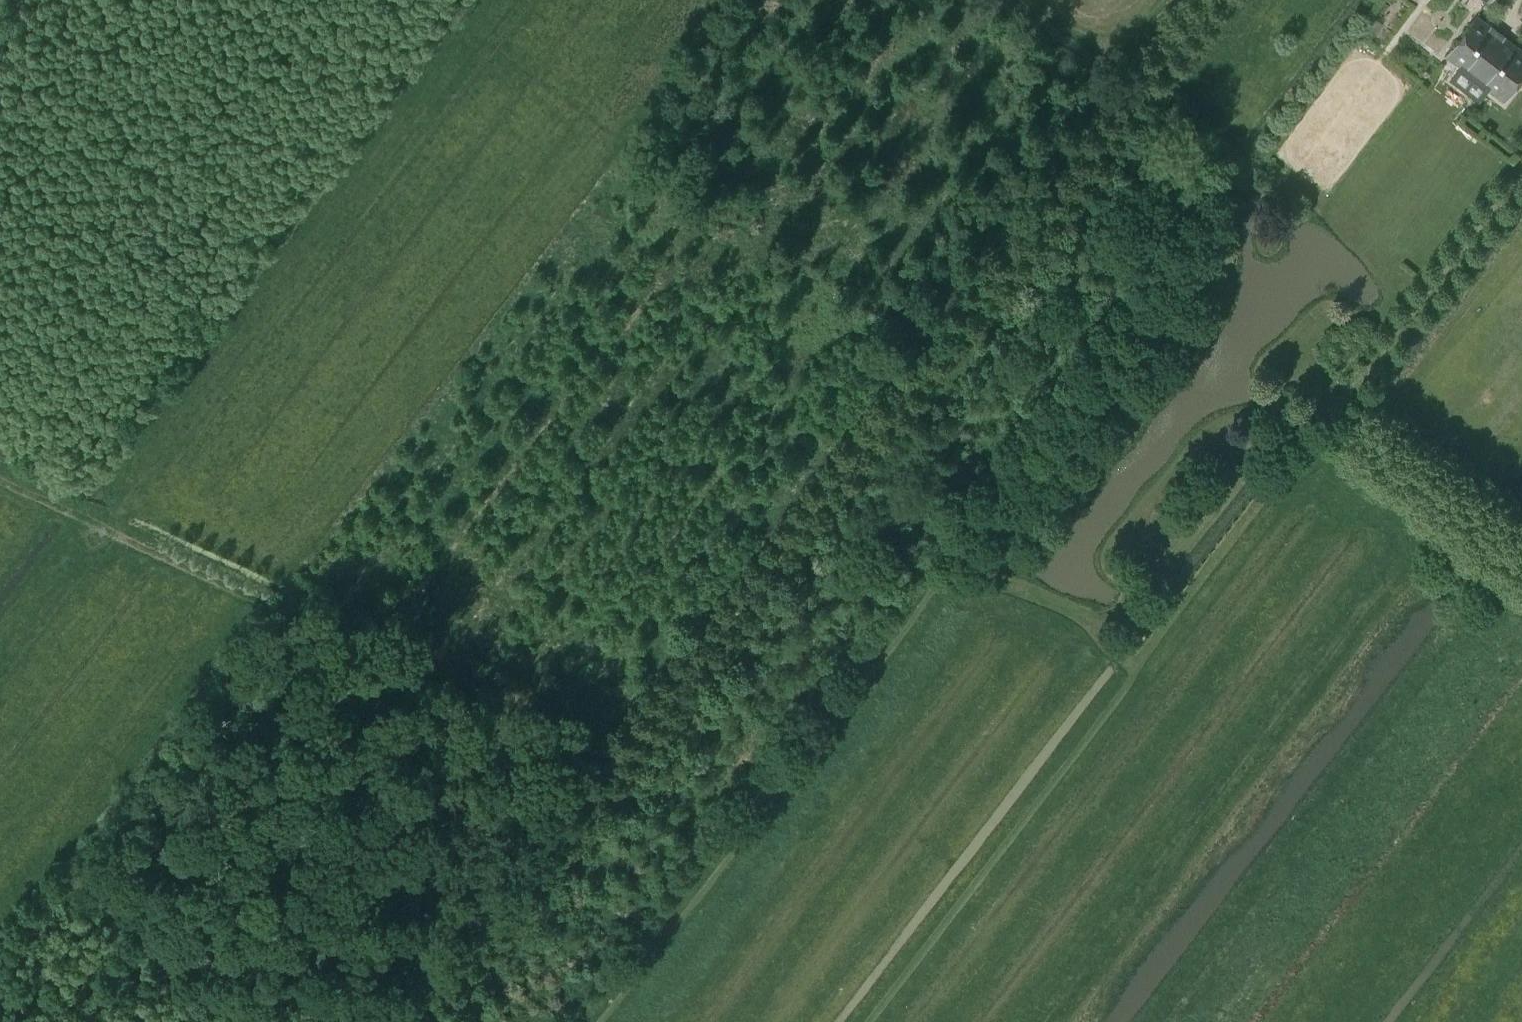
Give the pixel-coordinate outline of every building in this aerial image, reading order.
[(1484,0),(1483,0),(1463,0),(1476,10),(1484,0)] [(1521,79),(1521,49),(1477,15),(1445,57),(1504,102),(1521,79)]
